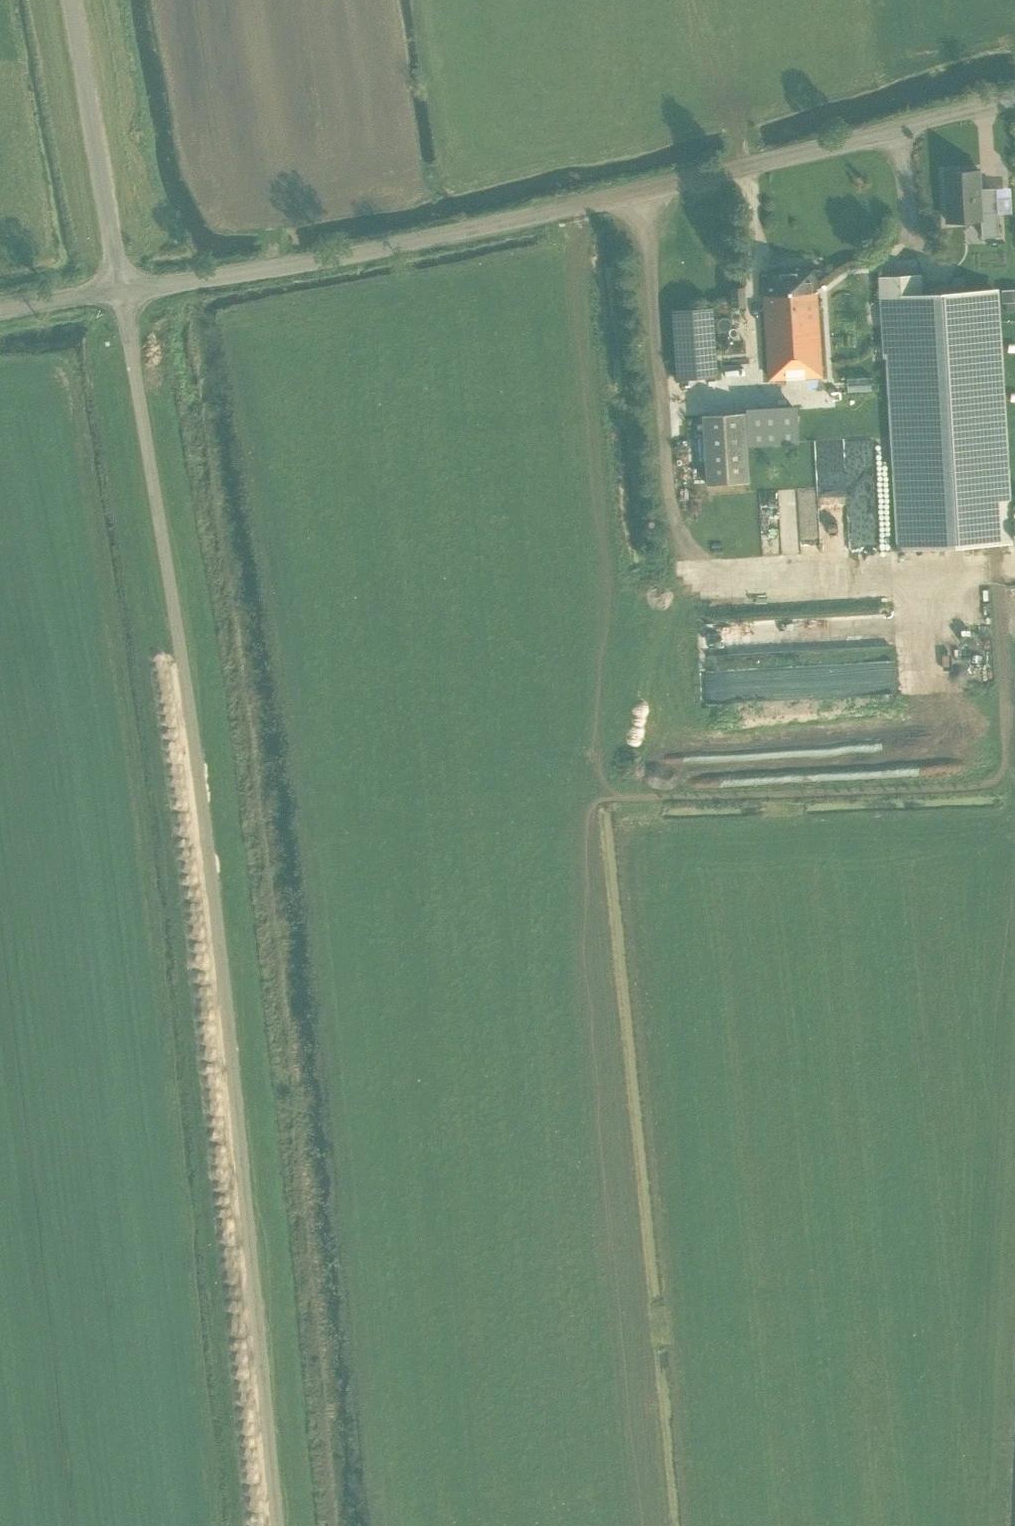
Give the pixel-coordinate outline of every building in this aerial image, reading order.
[(979,170),(944,172),(947,221),(981,220),(982,237),(999,236),(997,211),(981,211),(979,170)] [(766,273),(761,273),(768,380),(822,376),(817,291),(814,291),(812,269),(766,272),(766,273)] [(920,275),(879,277),(884,356),(890,355),(902,547),(1009,540),(994,290),(922,295),(920,275)] [(743,285),(731,287),(732,304),(744,303),(743,285)] [(716,376),(712,307),(673,309),(677,379),(716,376)] [(797,442),(795,409),(746,411),(748,445),(797,442)] [(747,482),(743,413),(701,415),(705,484),(747,482)]
